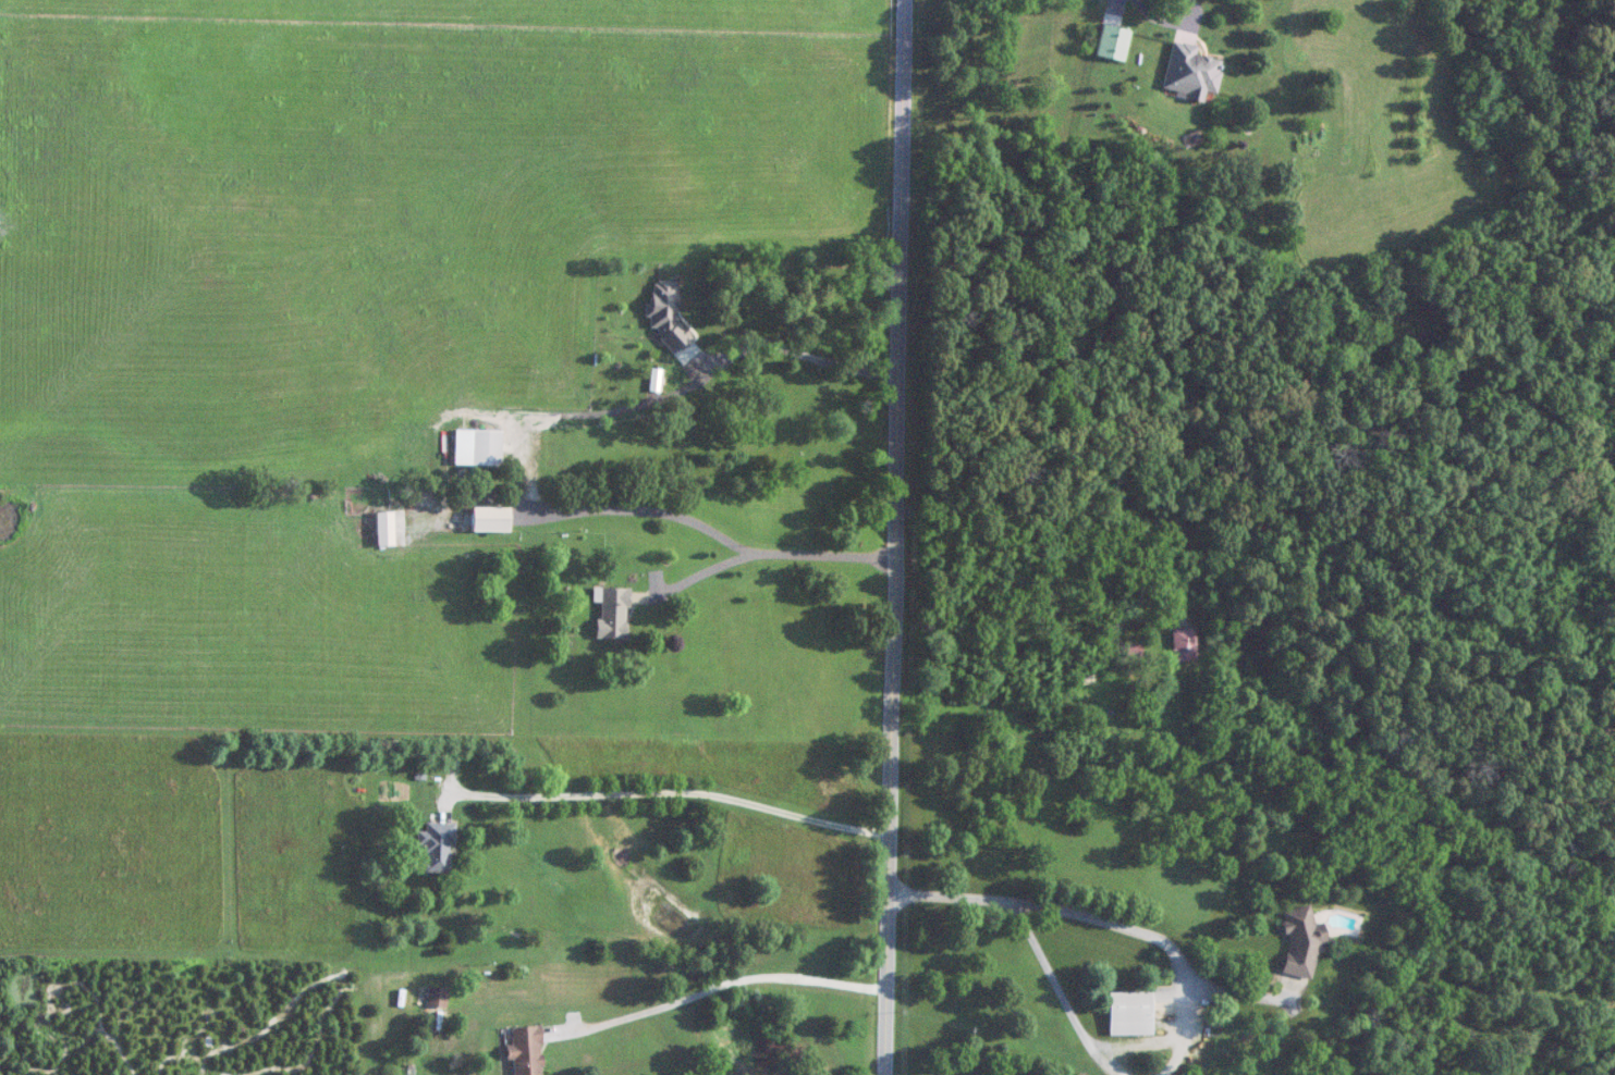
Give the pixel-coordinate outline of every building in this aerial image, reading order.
[(1092,56),(1121,63),(1129,31),(1100,24),(1092,56)] [(1161,89),(1185,94),(1183,100),(1200,103),(1202,92),(1213,94),(1220,60),(1192,55),(1194,45),(1170,41),(1161,89)] [(498,465),(498,429),(451,429),(451,465),(498,465)] [(504,530),(504,506),(467,506),(467,530),(504,530)] [(391,545),(391,511),(372,511),(372,545),(391,545)] [(625,587),(591,586),(591,602),(596,602),(595,638),(624,638),(625,587)] [(1170,662),(1192,661),(1190,627),(1168,628),(1170,662)] [(448,822),(422,823),(422,832),(415,832),(416,873),(449,873),(448,822)] [(1308,979),(1315,944),(1322,942),(1318,923),(1309,922),(1306,905),(1278,910),(1285,944),(1280,970),(1280,973),(1308,979)] [(444,988),(426,987),(425,1007),(444,1007),(444,988)] [(1148,992),(1106,992),(1106,1035),(1148,1035),(1148,992)] [(507,1026),(507,1074),(538,1074),(537,1026),(507,1026)]
